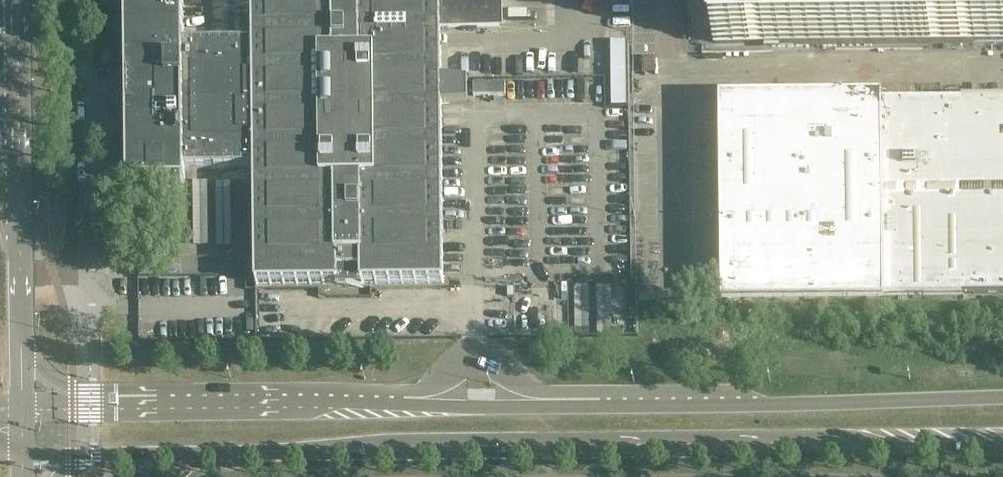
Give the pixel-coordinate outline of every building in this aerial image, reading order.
[(442,103),(467,101),(467,79),(441,77),(441,41),(441,27),(500,26),(500,0),(253,0),(253,9),(254,42),(223,42),(184,43),(183,0),(126,0),(128,104),(128,174),(128,178),(131,178),(161,178),(161,189),(161,200),(185,200),(184,183),(185,183),(185,168),(255,167),(256,282),(256,284),(258,284),(338,284),(338,270),(347,270),(347,284),(443,283),(442,103)] [(694,40),(703,40),(956,39),(1002,39),(1002,0),(695,0),(694,40)] [(965,295),(963,101),(883,102),(883,97),(720,99),(720,110),(720,114),(722,302),(885,301),(885,296),(965,295)] [(963,101),(965,295),(1002,295),(1002,101),(963,101)]
